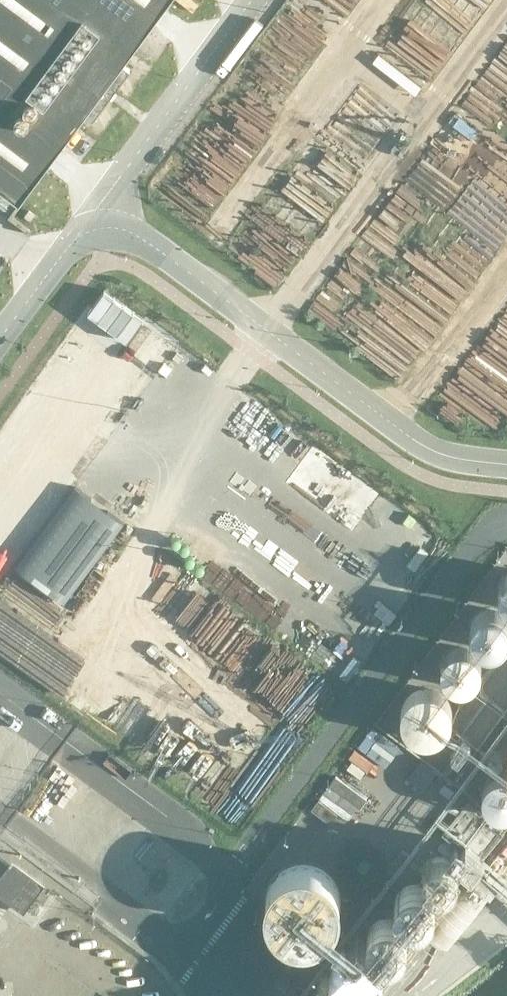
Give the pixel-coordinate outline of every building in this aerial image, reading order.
[(168,0),(0,0),(0,185),(20,199),(45,165),(76,124),(85,112),(93,118),(108,99),(109,97),(114,91),(114,90),(130,69),(122,62),(133,46),(168,0)] [(29,207),(24,214),(31,219),(33,217),(36,213),(29,207)] [(76,487),(17,566),(65,601),(124,523),(76,487)] [(458,687),(460,687),(462,687),(466,687),(468,686),(470,685),(473,684),(475,682),(477,680),(478,678),(479,676),(480,674),(481,672),(481,668),(481,666),(481,665),(481,663),(480,661),(479,658),(478,656),(476,654),(474,652),(472,650),(470,649),(467,648),(465,647),(462,647),(458,647),(456,648),(453,649),(451,650),(449,651),(447,653),(446,654),(445,656),(443,659),(442,661),(442,663),(441,666),(441,669),(442,671),(442,673),(443,676),(445,678),(446,680),(448,682),(450,683),(452,685),(454,686),(458,687)] [(411,734),(414,736),(418,737),(422,739),(425,739),(429,739),(433,738),(437,737),(440,735),(443,733),(446,730),(448,727),(450,724),(450,723),(451,720),(452,719),(452,717),(452,714),(452,713),(452,711),(452,709),(451,705),(450,703),(448,699),(447,697),(444,695),(443,694),(441,692),(439,691),(436,690),(433,689),(429,688),(426,688),(424,688),(421,688),(418,689),(415,690),(413,692),(410,694),(408,696),(406,699),(404,701),(403,704),(402,707),(401,709),(401,712),(401,713),(401,715),(401,717),(402,719),(402,722),(403,724),(405,727),(407,729),(409,732),(411,734)] [(373,729),(359,748),(388,768),(401,749),(373,729)] [(356,751),(347,764),(378,786),(387,774),(356,751)] [(500,754),(498,753),(497,753),(496,753),(494,753),(492,754),(491,755),(490,757),(489,758),(488,760),(488,761),(489,763),(490,764),(490,765),(491,766),(492,767),(494,768),(496,768),(498,768),(500,767),(501,766),(502,764),(503,762),(503,760),(503,759),(503,758),(502,756),(500,754)] [(419,763),(408,778),(425,790),(436,775),(419,763)] [(343,767),(329,786),(359,807),(361,809),(368,798),(360,792),(366,783),(343,767)] [(504,772),(500,772),(497,773),(494,774),(491,776),(489,777),(487,779),(485,782),(484,784),(483,786),(483,787),(483,789),(482,792),(482,794),(483,796),(483,798),(484,802),(485,804),(487,806),(488,807),(490,809),(492,810),(494,811),(496,812),(498,813),(501,813),(505,813),(506,813),(506,772),(504,772)] [(329,786),(324,793),(354,815),(359,807),(329,786)] [(324,793),(313,808),(343,829),(354,815),(324,793)] [(473,871),(484,857),(504,830),(500,827),(469,801),(444,832),(447,834),(450,831),(462,841),(452,854),(473,870),(473,871)] [(425,871),(425,873),(426,874),(426,876),(426,877),(427,879),(428,880),(429,882),(431,884),(434,886),(437,887),(440,888),(443,888),(446,887),(449,886),(451,885),(454,883),(455,880),(456,879),(457,878),(458,875),(458,874),(458,873),(458,871),(458,869),(458,868),(457,867),(457,865),(455,862),(454,861),(453,859),(452,859),(450,857),(447,856),(445,856),(443,855),(440,855),(437,856),(434,857),(432,858),(430,861),(428,862),(428,863),(426,866),(426,868),(426,870),(425,871)] [(506,877),(506,875),(493,864),(484,857),(473,871),(473,870),(424,930),(433,938),(448,950),(506,877)] [(0,879),(0,894),(22,910),(41,885),(12,863),(9,867),(2,877),(0,879)] [(284,933),(287,935),(289,936),(292,936),(297,938),(300,938),(303,938),(306,938),(309,938),(311,937),(314,937),(317,936),(320,934),(322,933),(325,931),(328,929),(331,926),(333,924),(335,920),(336,919),(337,916),(338,914),(339,911),(340,908),(340,905),(341,900),(341,899),(340,896),(340,893),(339,890),(338,887),(337,885),(335,881),(332,878),(329,874),(326,871),(322,869),(318,867),(316,866),(313,865),(309,864),(304,864),(300,864),(295,865),(291,866),(286,868),(282,870),(279,873),(276,876),(275,878),(273,880),(272,881),(270,884),(269,887),(268,888),(267,893),(266,897),(266,900),(266,902),(266,903),(266,906),(267,909),(267,911),(268,914),(269,915),(271,919),(273,922),(273,923),(275,925),(277,928),(280,930),(284,933)] [(430,890),(429,888),(427,887),(424,885),(420,884),(417,883),(414,883),(412,884),(409,884),(407,885),(404,887),(402,889),(399,891),(397,894),(396,896),(396,898),(395,899),(395,901),(395,904),(395,905),(395,906),(395,908),(396,910),(397,912),(398,914),(399,916),(401,919),(403,920),(405,921),(407,922),(409,923),(411,924),(415,924),(417,924),(419,924),(421,923),(424,922),(426,921),(428,920),(429,919),(431,917),(433,914),(434,912),(435,910),(435,908),(436,906),(436,903),(436,901),(435,898),(434,896),(433,894),(432,892),(430,890)] [(374,923),(372,924),(371,926),(370,928),(369,930),(368,932),(368,933),(367,936),(367,938),(367,940),(367,942),(368,944),(369,947),(370,949),(371,950),(373,952),(374,954),(376,955),(378,956),(380,957),(382,958),(384,958),(387,959),(389,959),(392,958),(394,957),(397,957),(399,955),(402,952),(404,951),(405,949),(406,947),(407,944),(408,942),(408,940),(408,939),(408,938),(408,935),(408,934),(407,932),(406,930),(405,927),(403,924),(400,922),(397,920),(395,919),(393,918),(391,918),(388,918),(384,918),(381,919),(378,920),(376,921),(375,922),(374,923)] [(358,955),(354,955),(351,956),(349,957),(347,958),(344,960),(343,961),(341,963),(339,966),(338,968),(338,969),(337,971),(337,973),(337,976),(337,978),(338,981),(338,983),(339,985),(341,988),(343,990),(345,992),(347,993),(349,994),(352,995),(355,995),(357,995),(360,995),(362,995),(364,995),(366,994),(369,992),(371,991),(372,990),(374,987),(375,985),(376,983),(377,981),(377,980),(378,976),(378,974),(378,972),(377,970),(377,969),(376,967),(375,965),(374,964),(373,962),(370,960),(367,958),(365,957),(362,956),(360,955),(358,955)]
